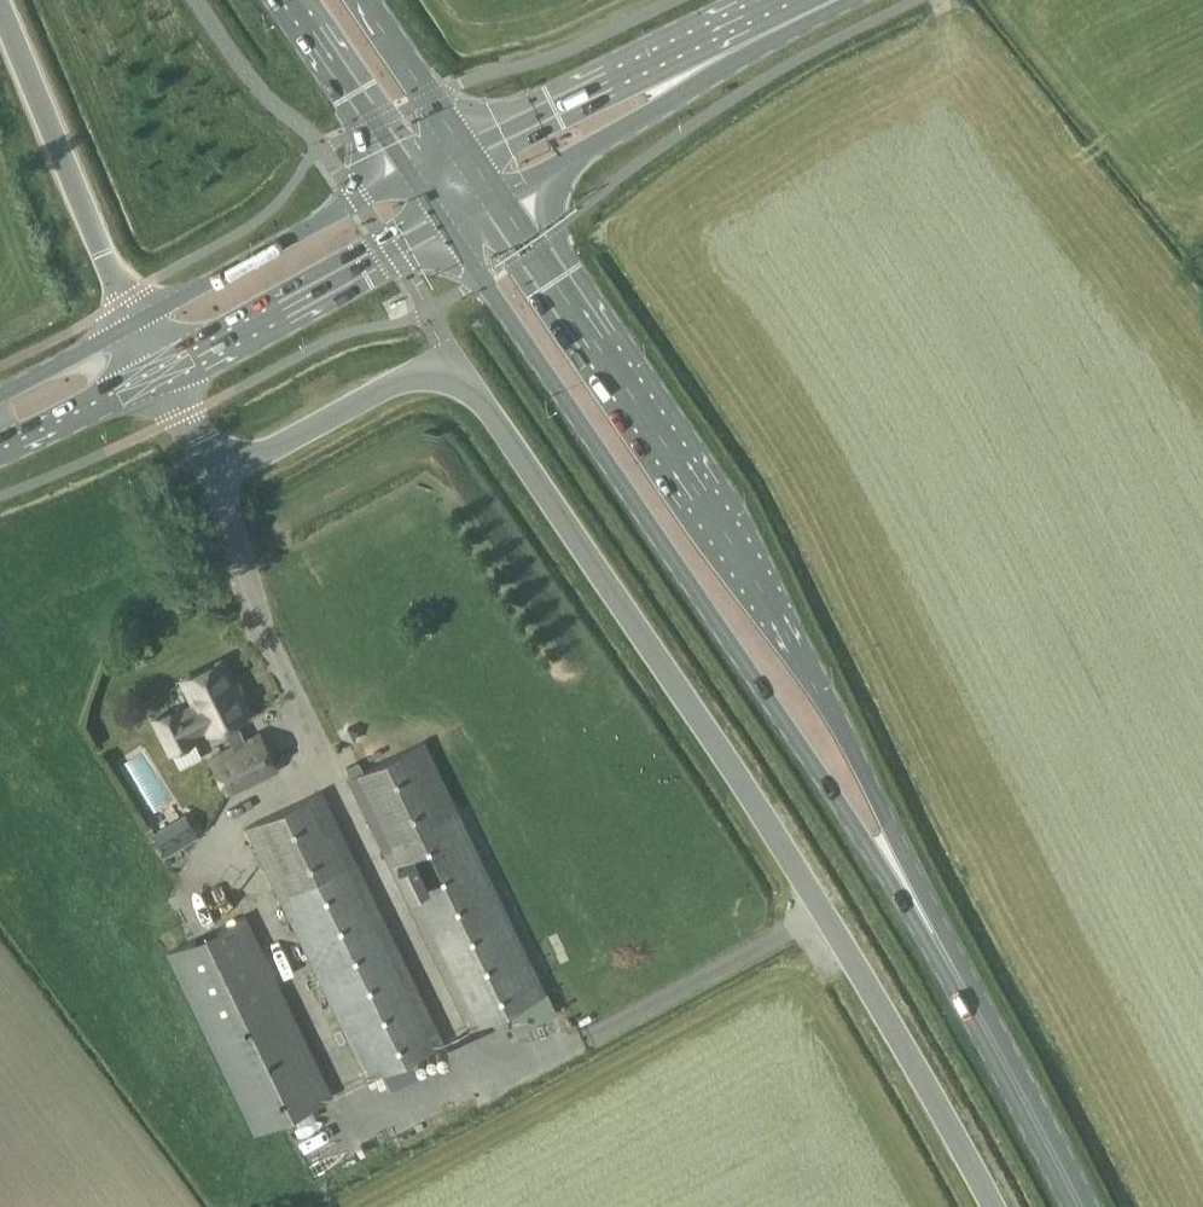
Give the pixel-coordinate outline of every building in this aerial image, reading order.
[(177,707),(154,719),(170,750),(193,738),(191,732),(205,725),(207,731),(220,724),(230,744),(208,755),(227,795),(278,769),(259,730),(244,737),(234,717),(246,712),(223,659),(182,679),(194,706),(180,713),(177,707)] [(424,739),(346,777),(468,1029),(546,992),(458,809),(424,739)] [(321,789),(244,826),(366,1079),(444,1041),(355,859),(321,789)] [(167,854),(198,834),(185,812),(153,832),(167,854)] [(244,916),(166,954),(253,1134),(331,1096),(244,916)]
